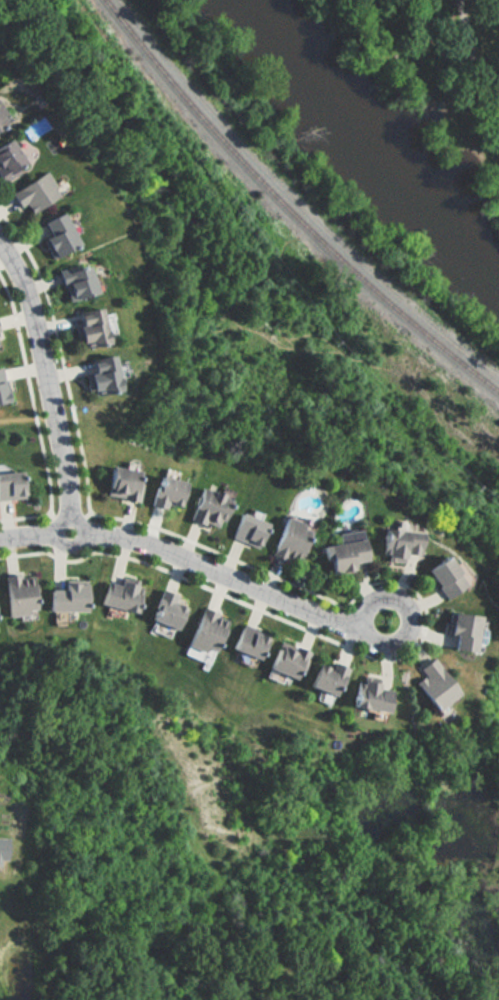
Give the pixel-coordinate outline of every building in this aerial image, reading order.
[(10,126),(0,103),(0,131),(10,126)] [(26,170),(11,141),(0,146),(0,183),(26,170)] [(10,194),(26,218),(59,195),(43,172),(10,194)] [(41,238),(48,259),(75,249),(62,213),(39,221),(45,236),(41,238)] [(92,294),(84,264),(55,271),(63,302),(92,294)] [(96,308),(67,315),(75,350),(104,344),(96,308)] [(109,357),(84,359),(85,375),(81,375),(83,396),(113,393),(109,357)] [(137,472),(102,471),(101,501),(136,503),(137,472)] [(0,475),(0,502),(22,498),(17,472),(0,475)] [(179,479),(148,479),(148,510),(179,510),(179,479)] [(231,502),(198,487),(184,519),(217,534),(231,502)] [(267,526),(238,513),(228,537),(256,550),(267,526)] [(297,566),(309,527),(280,518),(269,558),(297,566)] [(377,562),(415,563),(416,528),(392,527),(392,530),(378,530),(377,562)] [(352,572),(351,564),(364,562),(360,531),(335,535),(337,544),(323,546),(327,576),(352,572)] [(463,584),(440,556),(420,573),(443,601),(463,584)] [(42,614),(82,613),(82,580),(60,580),(60,564),(50,564),(51,592),(42,592),(42,614)] [(0,577),(1,618),(32,617),(31,576),(0,577)] [(99,583),(93,605),(131,617),(141,585),(116,578),(113,587),(99,583)] [(172,632),(183,601),(155,591),(144,622),(172,632)] [(206,662),(226,623),(200,609),(179,648),(206,662)] [(472,653),(475,618),(444,615),(441,650),(472,653)] [(265,637),(239,624),(225,651),(252,663),(265,637)] [(263,671),(291,683),(303,653),(275,641),(263,671)] [(457,698),(433,658),(416,668),(421,677),(412,682),(431,713),(457,698)] [(342,673),(314,661),(304,687),(331,699),(342,673)] [(377,688),(379,680),(353,677),(349,709),(387,714),(390,690),(377,688)]
